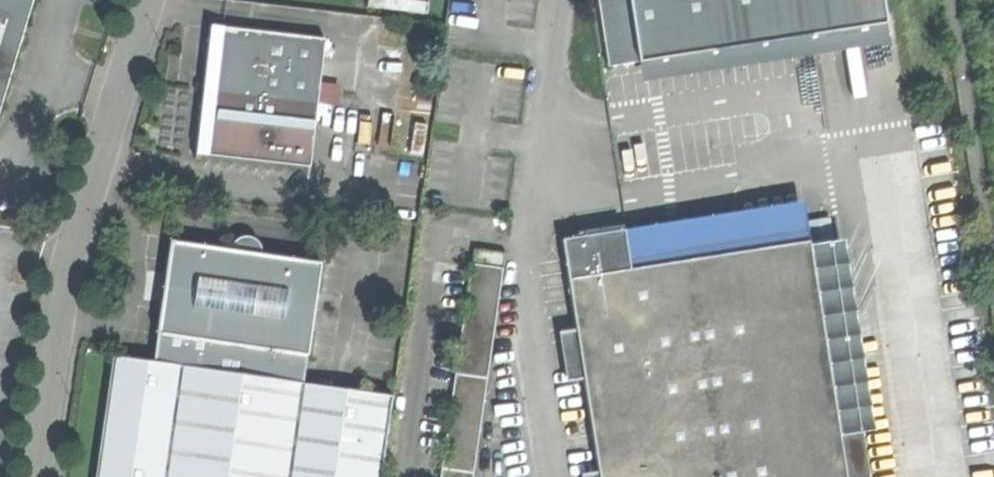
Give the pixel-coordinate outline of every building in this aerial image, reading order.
[(13,63),(32,0),(0,0),(0,107),(13,63)] [(404,0),(368,0),(367,10),(426,17),(428,3),(404,0)] [(640,62),(630,0),(600,0),(608,67),(640,62)] [(640,62),(886,23),(883,0),(630,0),(640,62)] [(886,23),(640,62),(642,82),(889,44),(886,23)] [(204,87),(197,154),(311,167),(325,39),(210,26),(204,87)] [(628,230),(633,269),(812,242),(806,203),(628,230)] [(633,269),(628,230),(593,235),(565,239),(571,279),(633,269)] [(162,302),(153,362),(178,365),(293,382),(298,354),(308,356),(321,263),(261,254),(261,250),(259,245),(257,242),(253,239),(249,237),(246,237),(242,237),(238,239),(236,240),(233,243),(232,245),(231,247),(231,250),(171,241),(162,302)] [(602,476),(848,476),(813,247),(812,242),(633,269),(571,279),(602,476)] [(813,247),(848,476),(870,476),(863,433),(877,431),(847,242),(813,247)] [(476,247),(473,265),(505,269),(506,262),(507,252),(476,247)] [(505,269),(473,265),(442,476),(473,476),(505,269)] [(304,383),(308,356),(298,354),(293,382),(304,383)] [(178,365),(153,362),(113,357),(103,427),(96,476),(163,476),(178,365)] [(394,397),(304,383),(293,382),(178,365),(163,476),(383,476),(394,397)]
